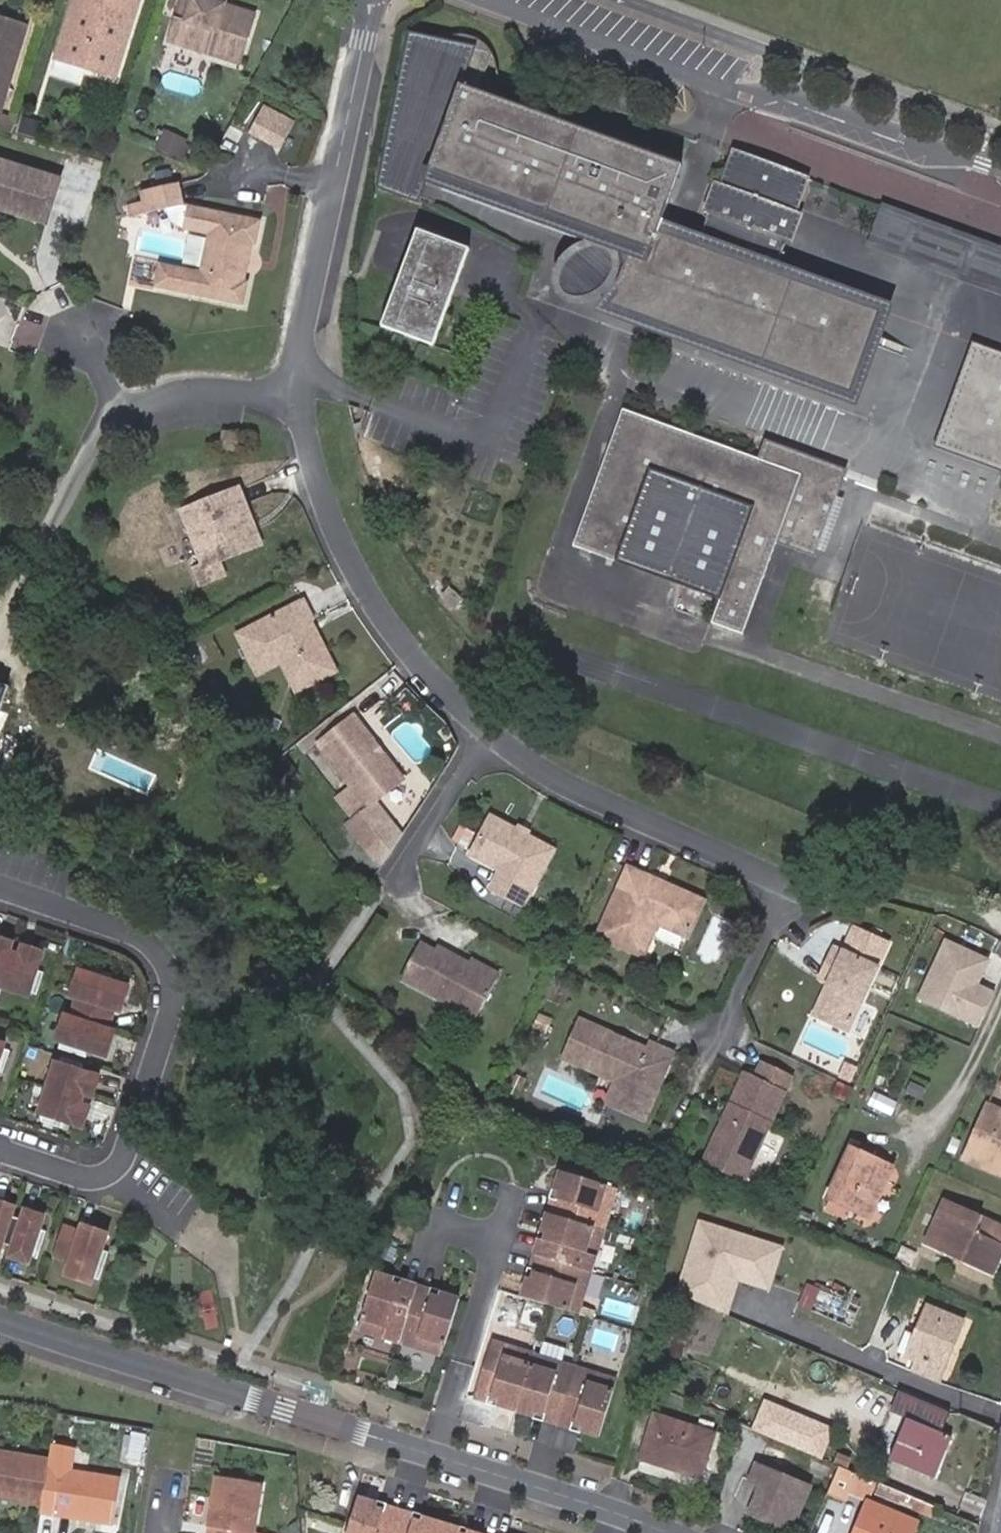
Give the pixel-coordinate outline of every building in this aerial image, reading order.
[(132,0),(67,0),(42,82),(69,90),(75,71),(107,81),(132,0)] [(175,0),(190,4),(184,28),(168,23),(162,45),(231,66),(247,18),(220,9),(209,6),(211,0),(175,0)] [(190,4),(175,0),(168,23),(184,28),(190,4)] [(214,0),(211,0),(209,6),(220,9),(221,2),(214,0)] [(17,27),(0,21),(0,78),(17,27)] [(841,359),(853,326),(785,300),(795,275),(784,271),(785,267),(774,263),(784,236),(793,211),(806,176),(737,151),(724,186),(727,187),(718,211),(712,209),(703,236),(661,220),(682,162),(472,89),(459,84),(470,57),(432,42),(410,34),(380,186),(420,201),(430,174),(600,237),(630,249),(623,267),(616,287),(768,344),(761,362),(780,369),(784,358),(834,377),(841,359)] [(432,42),(470,57),(459,84),(472,89),(500,80),(500,74),(496,61),(492,52),(482,42),(474,36),(461,34),(447,35),(439,38),(432,42)] [(4,137),(9,123),(0,120),(0,135),(4,137)] [(38,227),(52,182),(0,166),(0,215),(38,227)] [(724,186),(716,182),(707,207),(712,209),(718,211),(727,187),(724,186)] [(257,224),(180,207),(174,186),(138,195),(140,205),(126,208),(129,220),(163,211),(166,223),(178,232),(204,237),(196,275),(155,266),(150,289),(239,308),(244,285),(240,284),(248,247),(252,247),(257,224)] [(886,205),(871,246),(1000,295),(1000,248),(886,205)] [(793,211),(784,236),(790,238),(799,213),(793,211)] [(471,250),(418,230),(382,326),(434,345),(471,250)] [(630,249),(600,237),(567,254),(562,255),(557,261),(554,267),(553,275),(555,282),(559,288),(565,293),(573,294),(580,294),(587,291),(592,285),(596,279),(623,267),(630,249)] [(863,300),(795,275),(785,300),(853,326),(863,300)] [(768,344),(616,287),(609,305),(761,362),(768,344)] [(863,300),(853,326),(841,359),(834,377),(831,387),(847,393),(880,306),(863,300)] [(1000,362),(1000,351),(972,340),(933,443),(1000,468),(1000,451),(989,447),(996,429),(1000,431),(1000,422),(981,415),(1000,362)] [(834,377),(784,358),(780,369),(831,387),(834,377)] [(981,415),(1000,422),(1000,362),(981,415)] [(743,632),(776,541),(816,556),(841,487),(758,456),(624,407),(573,542),(720,597),(711,620),(743,632)] [(996,429),(989,447),(1000,451),(1000,431),(996,429)] [(762,443),(758,456),(841,487),(846,474),(762,443)] [(252,549),(230,492),(173,515),(194,568),(186,571),(193,588),(215,579),(210,565),(252,549)] [(258,676),(284,664),(287,670),(295,665),(306,686),(336,671),(321,642),(315,641),(311,644),(302,626),(311,622),(313,621),(303,601),(239,634),(258,676)] [(311,622),(302,626),(311,644),(315,641),(321,642),(311,622)] [(295,665),(287,670),(297,690),(306,686),(295,665)] [(395,781),(346,718),(309,747),(359,809),(338,826),(352,843),(380,820),(367,803),(395,781)] [(515,828),(491,815),(470,853),(500,870),(491,888),(523,906),(533,887),(524,883),(545,844),(529,836),(531,833),(517,825),(515,828)] [(554,849),(545,844),(524,883),(533,887),(554,849)] [(698,904),(626,868),(592,936),(636,959),(652,926),(680,941),(698,904)] [(848,1031),(892,942),(852,925),(841,951),(835,948),(826,966),(836,971),(830,982),(815,1015),(848,1031)] [(42,969),(35,967),(41,949),(21,942),(18,952),(8,948),(11,938),(0,935),(0,984),(27,993),(28,990),(34,992),(42,969)] [(476,1017),(494,984),(466,969),(469,962),(437,946),(435,950),(420,942),(401,978),(476,1017)] [(918,996),(960,1016),(977,1024),(991,994),(975,986),(986,962),(944,942),(918,996)] [(469,962),(466,969),(494,984),(499,973),(471,959),(469,962)] [(826,966),(821,977),(830,982),(836,971),(826,966)] [(104,1054),(112,1030),(104,1026),(110,1007),(118,1009),(127,985),(76,969),(68,993),(75,995),(68,1015),(62,1013),(53,1038),(58,1039),(56,1045),(84,1054),(86,1048),(104,1054)] [(644,1051),(575,1020),(558,1059),(627,1090),(618,1110),(640,1120),(669,1053),(647,1044),(644,1051)] [(90,1095),(97,1075),(81,1069),(84,1063),(58,1055),(56,1061),(53,1060),(37,1111),(40,1111),(38,1118),(61,1125),(62,1119),(81,1125),(87,1105),(78,1102),(81,1092),(90,1095)] [(723,1118),(714,1122),(707,1138),(746,1156),(784,1074),(755,1060),(749,1075),(738,1071),(724,1102),(729,1104),(723,1118)] [(729,1104),(724,1102),(714,1122),(723,1118),(729,1104)] [(979,1103),(958,1157),(1000,1174),(1000,1113),(979,1103)] [(746,1156),(707,1138),(697,1161),(736,1178),(746,1156)] [(844,1215),(861,1223),(883,1172),(845,1153),(820,1204),(823,1205),(844,1215)] [(578,1312),(617,1186),(562,1169),(523,1295),(578,1312)] [(0,1199),(0,1244),(1,1240),(11,1244),(9,1253),(28,1260),(30,1254),(36,1256),(46,1228),(39,1227),(43,1213),(24,1207),(20,1216),(10,1213),(13,1204),(0,1199)] [(1000,1254),(1000,1228),(943,1204),(925,1246),(993,1274),(1000,1254)] [(844,1215),(823,1205),(818,1214),(838,1225),(844,1215)] [(106,1229),(82,1221),(79,1229),(64,1224),(55,1252),(70,1257),(65,1272),(90,1280),(91,1274),(98,1276),(108,1247),(101,1245),(106,1229)] [(777,1249),(692,1221),(666,1298),(721,1316),(731,1284),(762,1294),(777,1249)] [(396,1282),(377,1276),(359,1332),(443,1358),(460,1302),(442,1296),(440,1301),(432,1298),(433,1294),(404,1284),(402,1289),(394,1286),(396,1282)] [(808,1283),(802,1309),(859,1324),(866,1298),(808,1283)] [(943,1383),(967,1324),(925,1307),(906,1353),(913,1357),(908,1369),(943,1383)] [(618,1384),(492,1345),(475,1401),(490,1406),(492,1401),(499,1403),(497,1408),(535,1420),(537,1415),(544,1418),(542,1422),(574,1432),(576,1427),(583,1430),(581,1434),(600,1441),(618,1384)] [(888,1410),(906,1417),(938,1429),(946,1408),(896,1389),(888,1410)] [(833,1429),(764,1401),(751,1431),(821,1460),(833,1429)] [(935,1448),(943,1451),(949,1434),(938,1429),(906,1417),(889,1459),(926,1473),(935,1448)] [(695,1478),(709,1438),(655,1418),(641,1459),(695,1478)] [(634,1449),(643,1451),(652,1423),(644,1420),(634,1449)] [(144,1465),(148,1439),(136,1437),(132,1463),(144,1465)] [(67,1460),(52,1458),(50,1469),(48,1484),(47,1487),(60,1489),(57,1513),(56,1520),(115,1531),(122,1487),(64,1478),(67,1460)] [(43,1510),(47,1487),(48,1484),(50,1467),(0,1459),(0,1504),(43,1510)] [(857,1487),(886,1501),(892,1486),(848,1465),(834,1495),(849,1503),(857,1487)] [(810,1487),(758,1466),(752,1482),(763,1486),(752,1515),(792,1530),(810,1487)] [(209,1530),(222,1532),(253,1532),(260,1487),(217,1480),(209,1530)] [(43,1510),(57,1513),(60,1489),(47,1487),(43,1510)] [(458,1532),(459,1528),(422,1516),(420,1521),(413,1519),(415,1514),(382,1504),(381,1509),(374,1507),(376,1502),(356,1497),(345,1532),(460,1532),(458,1532)] [(913,1518),(869,1499),(855,1532),(907,1532),(913,1518)]
